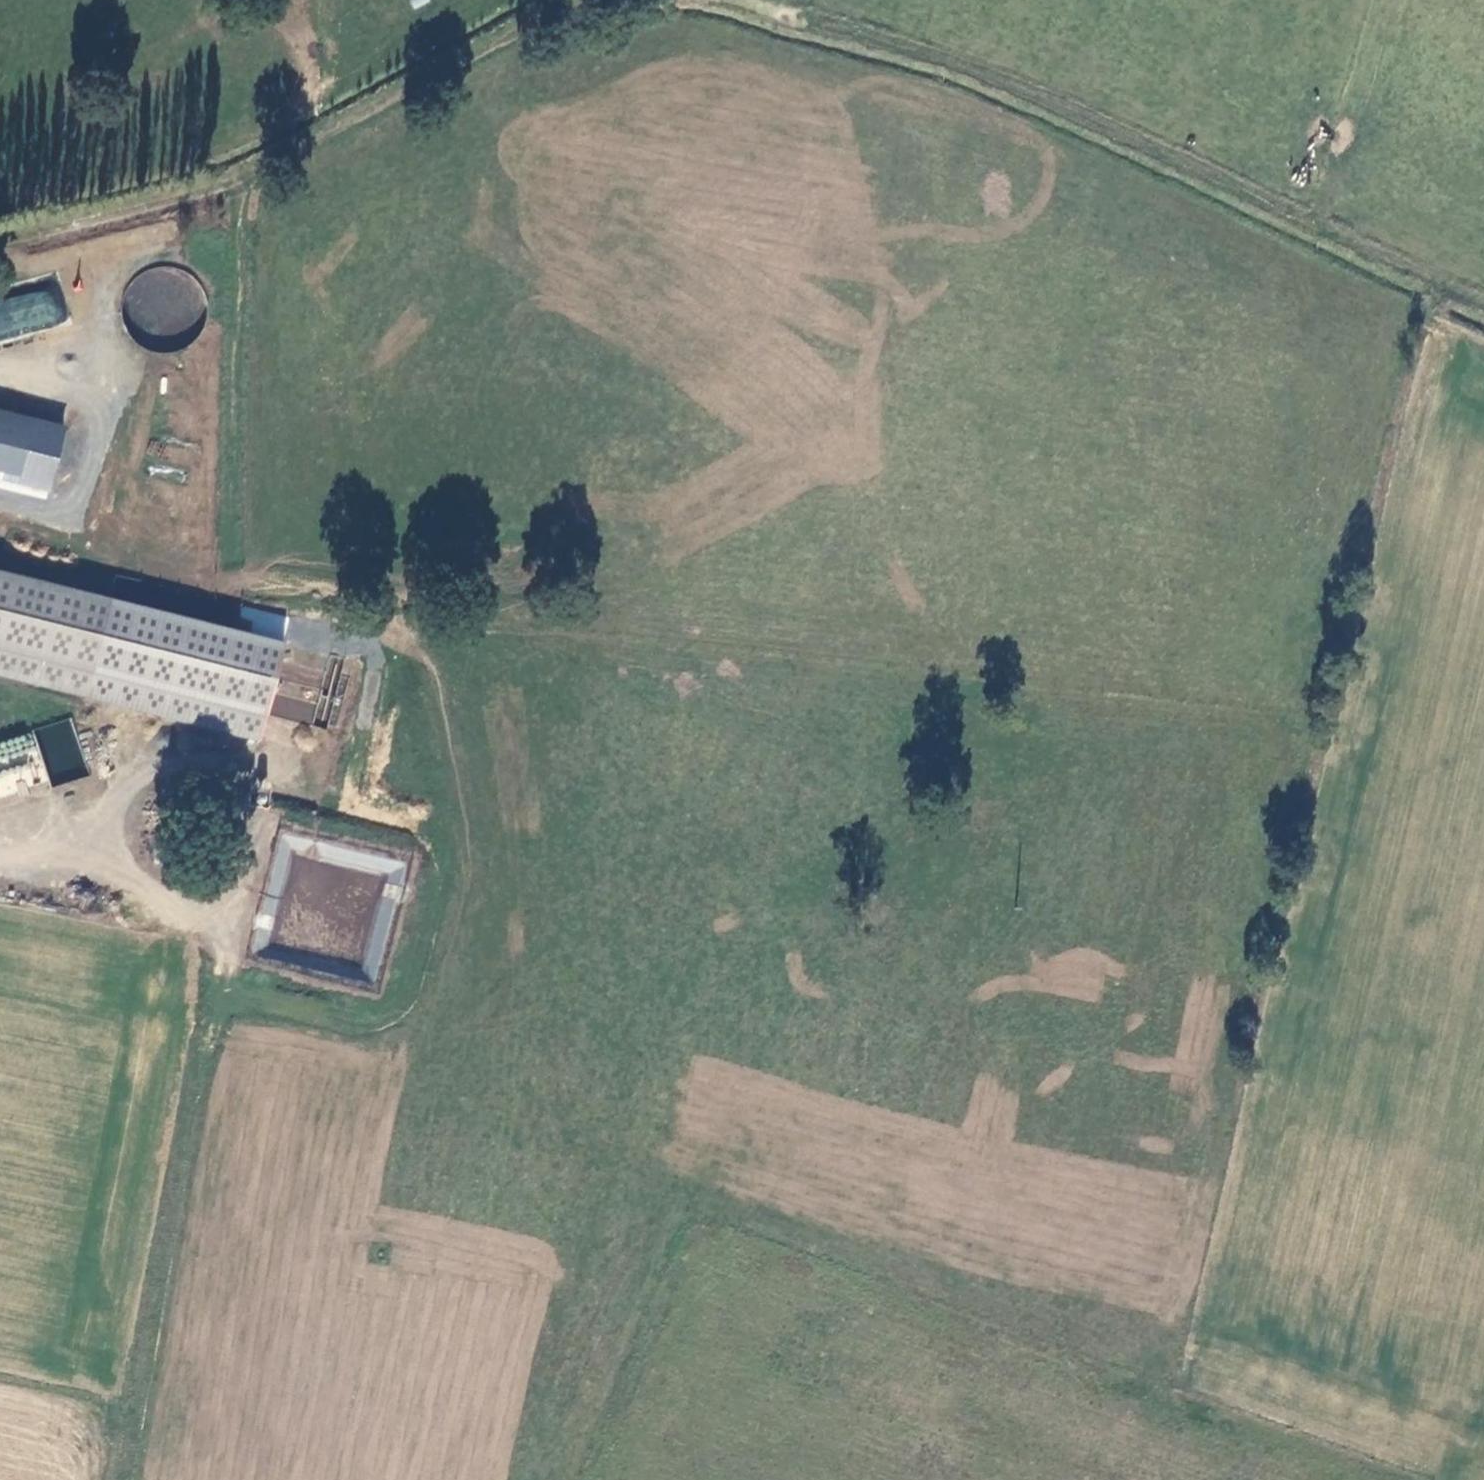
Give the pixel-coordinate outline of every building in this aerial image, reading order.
[(67,280),(67,322),(78,322),(79,281),(67,280)] [(68,324),(58,285),(0,300),(0,342),(68,324)] [(44,427),(0,415),(0,465),(31,473),(44,427)] [(267,742),(293,644),(0,564),(0,670),(267,742)] [(57,784),(40,728),(0,741),(0,803),(57,784)]
